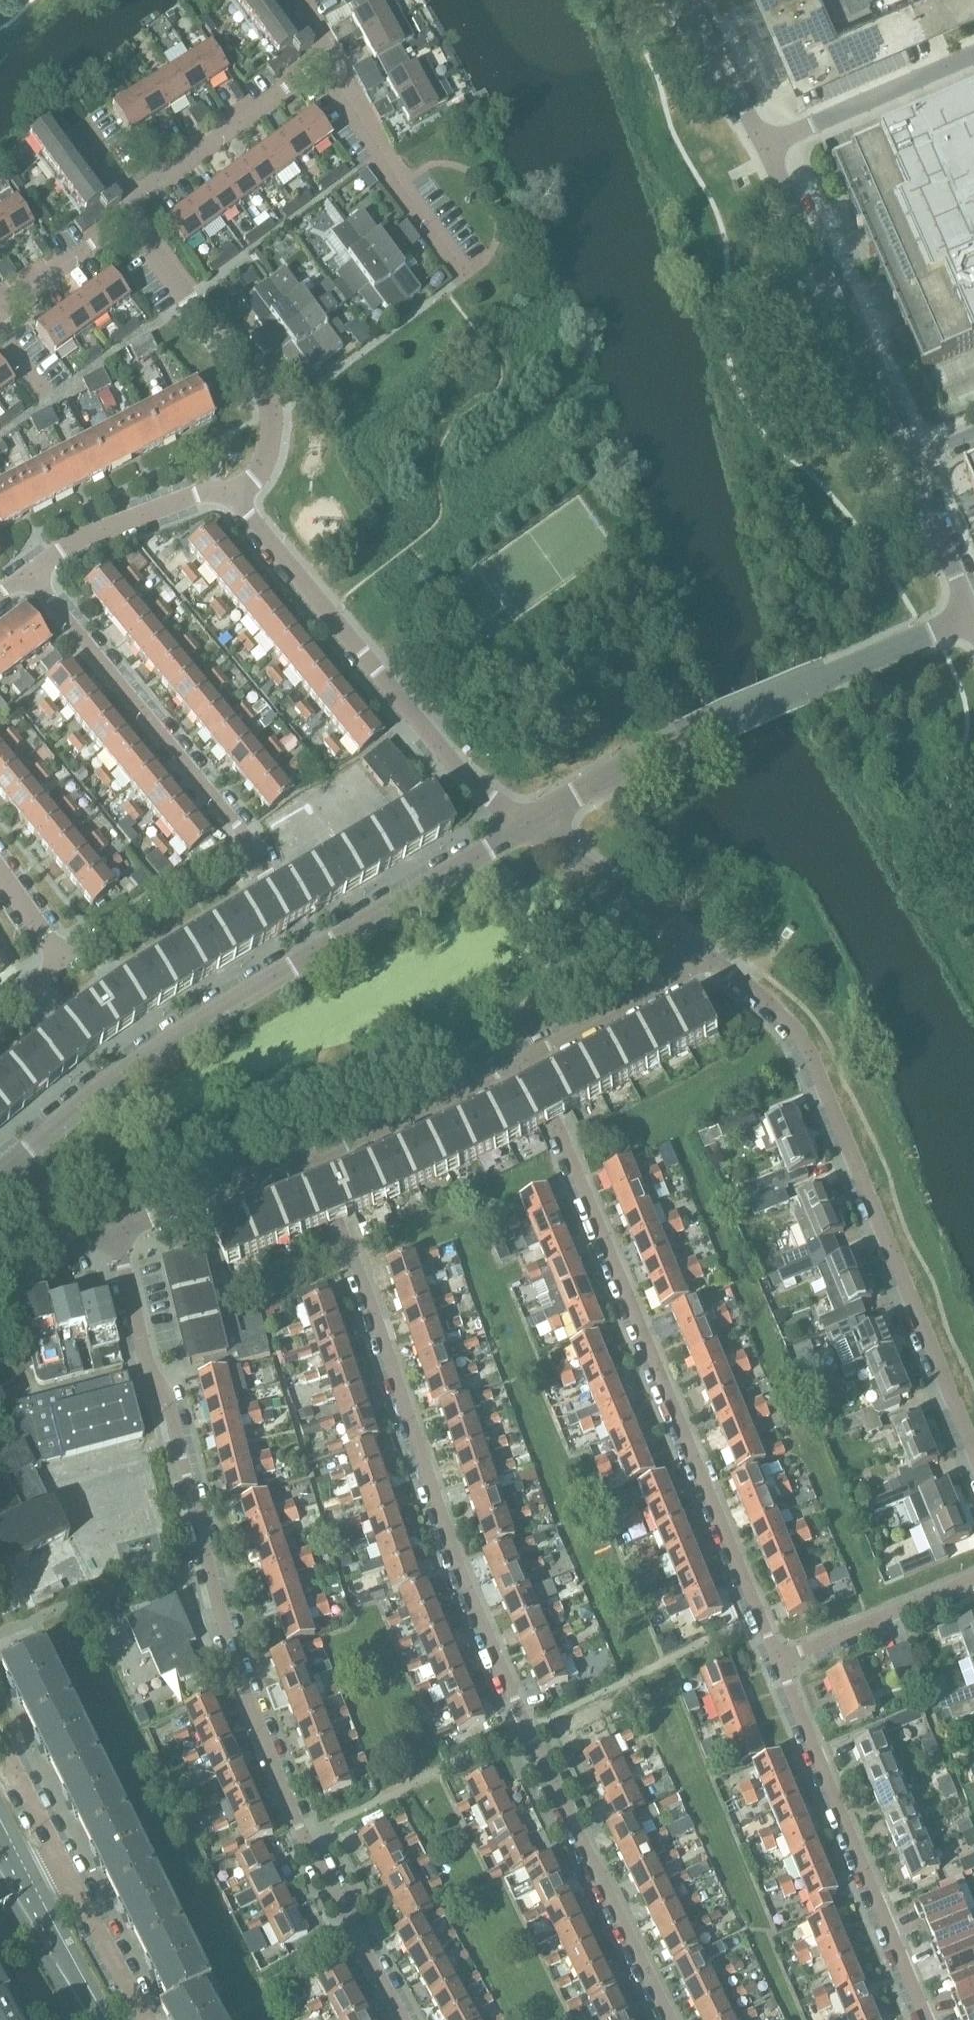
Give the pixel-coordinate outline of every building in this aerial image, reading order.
[(285,52),(291,47),(298,56),(313,45),(306,35),(302,39),(273,0),(233,0),(276,58),(279,56),(285,52)] [(356,43),(402,19),(391,0),(386,0),(379,4),(377,0),(362,0),(346,9),(358,31),(352,36),(356,43)] [(763,5),(761,14),(768,16),(776,35),(773,42),(782,47),(798,84),(909,36),(928,28),(916,0),(761,0),(763,5)] [(928,28),(941,22),(973,8),(973,0),(916,0),(928,28)] [(200,28),(204,26),(209,22),(205,16),(196,23),(200,28)] [(383,69),(405,58),(399,47),(413,40),(402,19),(356,43),(360,51),(366,47),(374,61),(378,59),(383,69)] [(209,22),(204,26),(210,34),(216,30),(209,22)] [(352,36),(338,44),(342,51),(356,43),(352,36)] [(356,43),(342,51),(346,58),(360,51),(356,43)] [(210,46),(190,58),(207,85),(227,73),(210,46)] [(300,58),(298,56),(291,47),(285,52),(293,63),(300,58)] [(226,58),(230,63),(239,57),(235,51),(226,58)] [(285,52),(279,56),(287,67),(293,63),(285,52)] [(279,56),(276,58),(272,61),(281,72),(287,67),(279,56)] [(239,57),(230,63),(234,69),(243,62),(239,57)] [(190,58),(171,70),(188,98),(207,85),(190,58)] [(390,106),(397,103),(436,82),(424,61),(410,68),(405,58),(383,69),(389,80),(385,82),(391,92),(386,99),(390,106)] [(281,72),(272,61),(266,66),(274,77),(281,72)] [(171,70),(151,83),(168,110),(188,98),(171,70)] [(436,82),(397,103),(408,124),(447,103),(436,82)] [(151,83),(131,95),(148,122),(168,110),(151,83)] [(227,89),(236,103),(243,98),(234,85),(227,89)] [(148,122),(131,95),(112,107),(129,135),(148,122)] [(386,99),(372,107),(376,114),(390,106),(386,99)] [(833,163),(834,165),(836,164),(851,199),(849,200),(850,202),(851,201),(863,226),(858,228),(859,230),(863,228),(874,252),(869,254),(870,256),(875,254),(885,278),(880,280),(881,281),(886,279),(896,303),(894,304),(895,306),(897,305),(908,331),(906,331),(907,333),(909,332),(924,367),(922,368),(923,370),(973,347),(973,102),(833,163)] [(202,105),(195,109),(203,123),(210,119),(202,105)] [(394,113),(390,106),(376,114),(380,121),(394,113)] [(203,123),(195,109),(188,114),(197,128),(203,123)] [(312,112),(294,126),(313,152),(331,138),(312,112)] [(86,213),(93,209),(99,204),(106,213),(121,202),(114,192),(109,195),(55,121),(29,140),(84,215),(86,213)] [(294,126),(275,139),(294,165),(313,152),(294,126)] [(163,129),(156,134),(166,147),(172,143),(163,129)] [(166,147),(156,134),(149,138),(158,152),(166,147)] [(275,139),(257,153),(276,179),(294,165),(275,139)] [(257,153),(238,167),(257,193),(276,179),(257,153)] [(343,166),(330,176),(335,182),(348,173),(343,166)] [(238,167),(220,180),(239,206),(257,193),(238,167)] [(8,185),(11,183),(17,179),(13,173),(4,180),(8,185)] [(335,182),(330,176),(317,186),(322,192),(335,182)] [(17,179),(11,183),(18,192),(23,187),(17,179)] [(220,180),(201,194),(220,220),(239,206),(220,180)] [(201,194),(183,208),(202,234),(220,220),(201,194)] [(306,194),(293,203),(298,210),(311,200),(306,194)] [(0,210),(0,219),(13,240),(33,228),(16,200),(0,210)] [(298,210),(293,203),(280,213),(285,219),(298,210)] [(107,215),(106,213),(99,204),(93,209),(101,220),(107,215)] [(33,215),(37,220),(46,214),(42,208),(33,215)] [(202,234),(183,208),(164,222),(183,248),(202,234)] [(93,209),(86,213),(94,224),(101,220),(93,209)] [(86,213),(84,215),(80,218),(88,229),(94,224),(86,213)] [(361,213),(346,224),(375,264),(414,235),(406,223),(392,233),(385,224),(375,231),(361,213)] [(46,214),(37,220),(41,226),(50,219),(46,214)] [(88,229),(80,218),(74,223),(82,234),(88,229)] [(13,240),(0,219),(0,248),(13,240)] [(269,221),(256,230),(261,237),(274,227),(269,221)] [(341,271),(327,281),(336,293),(375,264),(346,224),(330,236),(344,254),(334,261),(341,271)] [(261,237),(256,230),(244,240),(249,246),(261,237)] [(414,235),(375,264),(405,303),(420,292),(406,274),(416,266),(409,256),(414,253),(410,248),(419,241),(414,235)] [(33,244),(42,257),(49,253),(40,239),(33,244)] [(233,248),(220,257),(225,264),(238,255),(233,248)] [(225,264),(220,257),(207,267),(212,273),(225,264)] [(8,260),(1,264),(9,278),(16,273),(8,260)] [(1,264),(0,264),(0,278),(2,282),(9,278),(1,264)] [(375,264),(336,293),(341,299),(350,292),(353,298),(358,294),(365,304),(373,314),(383,306),(389,315),(405,303),(375,264)] [(283,270),(268,282),(297,322),(336,293),(327,281),(314,291),(307,281),(297,289),(283,270)] [(110,273),(91,287),(110,313),(129,299),(110,273)] [(253,344),(258,350),(297,322),(268,282),(242,301),(263,329),(258,332),(262,337),(253,344)] [(91,287),(73,301),(92,327),(110,313),(91,287)] [(336,293),(297,322),(326,361),(342,349),(336,341),(346,333),(331,314),(336,311),(332,305),(341,299),(336,293)] [(73,301),(54,315),(73,341),(92,327),(73,301)] [(73,341),(54,315),(35,329),(54,355),(73,341)] [(135,320),(122,329),(127,336),(140,327),(135,320)] [(297,322),(258,350),(263,357),(272,350),(276,355),(280,352),(295,371),(305,364),(311,372),(326,361),(297,322)] [(127,336),(122,329),(109,339),(114,346),(127,336)] [(149,336),(139,341),(143,349),(154,344),(149,336)] [(129,346),(133,354),(143,349),(139,341),(129,346)] [(154,344),(143,349),(148,357),(158,352),(154,344)] [(98,347),(85,357),(90,363),(103,354),(98,347)] [(143,349),(133,354),(137,363),(148,357),(143,349)] [(90,363),(85,357),(72,366),(77,373),(90,363)] [(14,384),(0,366),(0,395),(14,384)] [(102,370),(92,376),(96,384),(106,378),(102,370)] [(82,381),(86,389),(96,384),(92,376),(82,381)] [(106,378),(96,384),(101,392),(111,387),(106,378)] [(192,385),(90,438),(87,440),(105,474),(213,418),(195,383),(192,385)] [(96,384),(86,389),(90,397),(101,392),(96,384)] [(19,405),(7,414),(12,421),(24,412),(19,405)] [(50,409),(40,414),(44,422),(54,417),(50,409)] [(7,414),(0,419),(0,430),(12,421),(7,414)] [(30,419),(34,427),(44,422),(40,414),(30,419)] [(54,417),(44,422),(48,430),(59,425),(54,417)] [(44,422),(34,427),(38,436),(48,430),(44,422)] [(87,440),(0,485),(0,529),(105,474),(87,440)] [(966,479),(973,497),(973,475),(966,479)] [(188,548),(202,565),(225,546),(211,529),(188,548)] [(202,565),(216,583),(239,563),(225,546),(202,565)] [(147,555),(159,569),(167,562),(155,549),(147,555)] [(128,581),(137,574),(147,566),(135,551),(125,559),(132,568),(123,575),(128,581)] [(216,583),(231,600),(254,581),(239,563),(216,583)] [(187,579),(195,572),(190,565),(181,572),(187,579)] [(84,588),(98,606),(121,587),(107,569),(84,588)] [(201,579),(195,572),(187,579),(192,586),(201,579)] [(137,574),(128,581),(134,588),(143,581),(137,574)] [(231,600),(245,617),(268,598),(254,581),(231,600)] [(98,606),(112,623),(135,604),(121,587),(98,606)] [(245,617),(259,634),(282,615),(268,598),(245,617)] [(210,607),(215,613),(223,606),(218,600),(210,607)] [(152,609),(157,615),(166,608),(161,601),(152,609)] [(112,623),(126,640),(149,621),(135,604),(112,623)] [(223,606),(215,613),(221,620),(229,613),(223,606)] [(166,608),(157,615),(163,622),(172,615),(166,608)] [(0,628),(0,640),(20,666),(50,644),(24,610),(0,628)] [(259,634),(273,651),(296,632),(282,615),(259,634)] [(126,640),(141,657),(164,638),(149,621),(126,640)] [(273,651),(288,669),(311,649),(296,632),(273,651)] [(238,641),(243,647),(252,640),(246,634),(238,641)] [(180,643),(185,649),(194,643),(188,636),(180,643)] [(141,657),(155,674),(178,655),(164,638),(141,657)] [(20,666),(0,640),(0,681),(20,666)] [(252,640),(243,647),(249,654),(258,647),(252,640)] [(194,643),(185,649),(191,656),(199,649),(194,643)] [(288,669),(302,686),(325,667),(311,649),(288,669)] [(55,653),(48,659),(55,668),(62,662),(55,653)] [(155,674),(169,692),(192,673),(178,655),(155,674)] [(55,668),(48,659),(40,664),(47,674),(55,668)] [(46,683),(60,701),(83,682),(69,664),(46,683)] [(302,686),(316,703),(339,684),(325,667),(302,686)] [(266,675),(272,681),(280,674),(275,668),(266,675)] [(208,677),(214,684),(222,677),(216,670),(208,677)] [(169,692),(183,709),(206,690),(192,673),(169,692)] [(280,674),(272,681),(260,691),(263,695),(270,688),(274,688),(276,686),(278,688),(286,681),(280,674)] [(27,676),(20,682),(27,691),(34,685),(27,676)] [(222,677),(214,684),(219,690),(227,683),(222,677)] [(27,691),(20,682),(12,688),(20,697),(27,691)] [(60,701),(74,718),(97,699),(83,682),(60,701)] [(316,703),(330,720),(353,701),(339,684),(316,703)] [(183,709),(197,726),(220,707),(206,690),(183,709)] [(74,718),(88,735),(111,716),(97,699),(74,718)] [(39,707),(44,714),(53,707),(47,700),(39,707)] [(330,720),(345,737),(368,718),(353,701),(330,720)] [(250,711),(242,718),(248,725),(267,709),(261,702),(250,711)] [(295,709),(300,716),(309,709),(303,702),(295,709)] [(236,711),(242,718),(250,711),(245,704),(236,711)] [(53,707),(44,714),(50,720),(58,713),(53,707)] [(197,726),(212,743),(235,724),(220,707),(197,726)] [(309,709),(300,716),(306,723),(314,715),(309,709)] [(88,735),(103,752),(126,733),(111,716),(88,735)] [(368,718),(345,737),(359,754),(382,735),(368,718)] [(212,743),(226,760),(249,741),(235,724),(212,743)] [(3,737),(9,744),(17,737),(11,730),(3,737)] [(103,752),(117,769),(140,750),(126,733),(103,752)] [(67,741),(73,748),(81,741),(75,734),(67,741)] [(289,736),(279,745),(288,756),(299,747),(289,736)] [(17,737),(9,744),(14,750),(22,743),(17,737)] [(324,744),(329,750),(337,743),(332,737),(324,744)] [(265,746),(270,752),(279,745),(273,739),(265,746)] [(81,741),(73,748),(78,754),(86,748),(81,741)] [(226,760),(240,778),(263,759),(249,741),(226,760)] [(337,743),(329,750),(335,758),(344,751),(337,743)] [(393,819),(368,834),(389,868),(451,831),(444,819),(445,818),(442,814),(441,814),(433,800),(437,797),(430,787),(421,786),(386,743),(362,763),(383,788),(392,799),(398,794),(404,801),(405,801),(410,809),(402,813),(400,809),(391,814),(393,819)] [(279,745),(270,752),(276,759),(284,752),(279,745)] [(15,767),(1,750),(0,751),(0,779),(15,767)] [(117,769),(131,786),(154,767),(140,750),(117,769)] [(240,778),(254,795),(277,776),(263,759),(240,778)] [(293,762),(284,769),(290,776),(298,769),(293,762)] [(32,771),(37,778),(46,771),(40,764),(32,771)] [(7,803),(30,784),(15,767),(0,779),(0,795),(7,803)] [(131,786),(145,804),(168,785),(154,767),(131,786)] [(95,776),(101,782),(109,775),(104,769),(95,776)] [(46,771),(37,778),(43,784),(51,777),(46,771)] [(109,775),(101,782),(106,789),(115,782),(109,775)] [(277,776),(254,795),(268,812),(291,793),(277,776)] [(7,803),(21,820),(44,801),(30,784),(7,803)] [(145,804),(159,821),(182,802),(168,785),(145,804)] [(59,805),(66,812),(74,805),(68,798),(59,805)] [(21,820),(35,837),(58,818),(44,801),(21,820)] [(159,821),(173,838),(196,819),(182,802),(159,821)] [(123,810),(129,817),(137,810),(132,803),(123,810)] [(74,805),(66,812),(71,818),(79,811),(74,805)] [(137,810),(129,817),(134,823),(143,816),(137,810)] [(35,837),(49,854),(72,835),(58,818),(35,837)] [(196,819),(173,838),(188,855),(211,836),(196,819)] [(88,839),(94,846),(102,839),(96,833),(88,839)] [(334,854),(309,870),(329,904),(389,868),(368,834),(343,849),(340,845),(331,850),(334,854)] [(49,854),(63,872),(86,853),(72,835),(49,854)] [(152,844),(157,851),(166,844),(160,837),(152,844)] [(102,839),(94,846),(99,853),(107,846),(102,839)] [(166,844),(157,851),(163,857),(171,851),(166,844)] [(171,870),(157,851),(149,857),(163,876),(171,870)] [(63,872),(78,889),(101,870),(86,853),(63,872)] [(116,857),(108,864),(114,870),(122,863),(116,857)] [(101,870),(78,889),(92,906),(115,887),(101,870)] [(293,877),(291,878),(292,880),(313,913),(312,914),(313,915),(317,913),(316,912),(329,904),(309,870),(294,878),(293,877)] [(273,889),(257,898),(259,900),(258,900),(279,934),(280,935),(297,925),(313,915),(312,914),(313,913),(292,880),(291,878),(273,889)] [(208,930),(182,945),(203,980),(276,936),(276,937),(280,935),(279,934),(258,900),(259,900),(257,898),(256,899),(256,901),(216,925),(213,920),(205,925),(208,930)] [(148,966),(122,982),(144,1016),(203,980),(182,945),(157,961),(154,956),(145,961),(148,966)] [(88,1005),(63,1023),(87,1055),(144,1016),(122,982),(97,1000),(94,995),(85,1001),(88,1005)] [(699,998),(640,1029),(659,1064),(718,1033),(699,998)] [(31,1050),(8,1068),(34,1099),(87,1055),(63,1023),(39,1043),(35,1039),(27,1045),(31,1050)] [(640,1029),(582,1060),(601,1095),(659,1064),(640,1029)] [(582,1060),(552,1076),(571,1111),(601,1095),(582,1060)] [(34,1099),(8,1068),(0,1075),(0,1127),(34,1099)] [(536,1085),(520,1093),(539,1129),(554,1120),(571,1111),(552,1076),(536,1085)] [(520,1093),(490,1109),(508,1145),(539,1129),(520,1093)] [(490,1109),(431,1137),(448,1174),(508,1145),(490,1109)] [(767,1154),(778,1149),(805,1138),(794,1111),(768,1122),(767,1120),(761,1122),(761,1124),(761,1125),(767,1139),(762,1141),(767,1154)] [(711,1131),(702,1136),(706,1148),(716,1144),(715,1143),(723,1139),(757,1125),(753,1113),(718,1127),(718,1128),(711,1131)] [(544,1131),(522,1140),(528,1155),(550,1145),(544,1131)] [(431,1137),(371,1165),(387,1202),(448,1174),(431,1137)] [(744,1189),(750,1205),(785,1191),(783,1188),(808,1178),(805,1170),(816,1165),(805,1138),(778,1149),(787,1171),(744,1189)] [(605,1172),(614,1195),(641,1184),(631,1161),(605,1172)] [(371,1165),(340,1178),(355,1215),(387,1202),(371,1165)] [(650,1181),(661,1176),(657,1167),(646,1171),(650,1180),(650,1181)] [(665,1185),(661,1176),(650,1181),(654,1190),(665,1185)] [(326,1183),(306,1191),(321,1228),(339,1221),(355,1215),(340,1178),(326,1183)] [(614,1195),(624,1218),(650,1207),(650,1206),(659,1202),(654,1190),(650,1181),(650,1180),(641,1184),(614,1195)] [(798,1226),(809,1221),(835,1210),(825,1187),(799,1198),(805,1211),(794,1216),(798,1226)] [(521,1200),(531,1223),(557,1212),(547,1189),(521,1200)] [(306,1191),(275,1203),(290,1241),(321,1228),(306,1191)] [(785,1191),(750,1205),(755,1217),(790,1203),(785,1191)] [(220,1247),(222,1252),(226,1263),(228,1266),(290,1241),(275,1203),(213,1228),(218,1242),(217,1242),(219,1247),(220,1247)] [(624,1218),(633,1241),(660,1230),(650,1207),(624,1218)] [(844,1233),(835,1210),(809,1221),(798,1226),(807,1248),(781,1258),(786,1269),(837,1248),(833,1237),(844,1233)] [(531,1223),(540,1246),(566,1235),(557,1212),(531,1223)] [(665,1217),(669,1226),(680,1222),(677,1212),(665,1217)] [(506,1223),(510,1232),(521,1228),(517,1218),(506,1223)] [(680,1222),(669,1226),(673,1236),(684,1231),(680,1222)] [(521,1228),(510,1232),(514,1241),(525,1237),(521,1228)] [(633,1241),(643,1264),(669,1253),(660,1230),(633,1241)] [(540,1246),(549,1269),(576,1258),(566,1235),(540,1246)] [(828,1292),(862,1277),(853,1254),(842,1259),(837,1248),(786,1269),(778,1273),(783,1284),(819,1270),(828,1292)] [(440,1257),(437,1249),(423,1254),(426,1262),(440,1257)] [(643,1264),(652,1287),(679,1276),(669,1253),(643,1264)] [(203,1254),(166,1263),(174,1297),(211,1288),(207,1270),(217,1266),(213,1256),(204,1258),(203,1254)] [(388,1265),(396,1289),(423,1280),(415,1256),(388,1265)] [(549,1269),(559,1292),(585,1281),(576,1258),(549,1269)] [(684,1263),(688,1272),(699,1267),(695,1258),(684,1263)] [(525,1269),(529,1278),(540,1273),(536,1264),(525,1269)] [(699,1267),(688,1272),(692,1282),(703,1277),(699,1267)] [(431,1277),(434,1285),(447,1280),(444,1272),(431,1277)] [(540,1273),(529,1278),(533,1287),(544,1283),(540,1273)] [(679,1276),(652,1287),(662,1310),(688,1300),(679,1276)] [(872,1300),(862,1277),(828,1292),(826,1293),(835,1314),(821,1320),(826,1332),(865,1315),(861,1305),(872,1300)] [(396,1289),(404,1312),(431,1303),(423,1280),(396,1289)] [(559,1292),(568,1315),(595,1304),(585,1281),(559,1292)] [(174,1297),(182,1331),(219,1321),(211,1288),(174,1297)] [(25,1338),(29,1352),(33,1369),(36,1380),(37,1383),(39,1385),(42,1386),(45,1385),(67,1379),(47,1304),(44,1294),(43,1295),(44,1295),(17,1303),(16,1302),(15,1302),(25,1338)] [(74,1297),(47,1304),(67,1379),(83,1375),(74,1343),(85,1340),(87,1340),(78,1307),(75,1296),(74,1297)] [(404,1312),(411,1336),(439,1326),(434,1311),(455,1304),(452,1296),(431,1303),(404,1312)] [(305,1306),(312,1330),(340,1321),(332,1297),(305,1306)] [(105,1299),(78,1307),(87,1340),(85,1340),(94,1372),(103,1370),(98,1351),(118,1345),(106,1299),(105,1299)] [(672,1311),(682,1335),(708,1324),(698,1301),(672,1311)] [(595,1304),(568,1315),(578,1339),(604,1328),(595,1304)] [(714,1311),(718,1321),(729,1316),(725,1306),(714,1311)] [(544,1314),(548,1323),(559,1318),(555,1310),(544,1314)] [(729,1316),(718,1321),(721,1329),(732,1325),(729,1316)] [(228,1355),(204,1361),(207,1371),(270,1356),(261,1317),(245,1321),(248,1335),(241,1334),(237,1318),(231,1319),(220,1322),(228,1355)] [(559,1318),(548,1323),(552,1333),(563,1328),(559,1318)] [(447,1323),(449,1332),(463,1327),(460,1319),(447,1323)] [(856,1364),(866,1359),(892,1349),(882,1326),(871,1331),(867,1320),(827,1336),(831,1346),(845,1340),(855,1364),(856,1364)] [(191,1364),(204,1361),(228,1355),(220,1322),(219,1321),(182,1331),(191,1365),(191,1364)] [(312,1330),(320,1353),(347,1344),(340,1321),(312,1330)] [(682,1335),(691,1358),(718,1347),(708,1324),(682,1335)] [(289,1330),(291,1338),(305,1333),(302,1325),(289,1330)] [(411,1336),(419,1359),(447,1350),(439,1326),(411,1336)] [(571,1346),(580,1370),(607,1359),(597,1335),(571,1346)] [(33,1369),(29,1352),(25,1338),(13,1350),(29,1369),(33,1369)] [(454,1347),(457,1355),(471,1350),(468,1342),(454,1347)] [(307,1384),(328,1377),(355,1368),(347,1344),(320,1353),(324,1366),(316,1369),(317,1372),(304,1376),(289,1381),(291,1389),(307,1384)] [(691,1358),(701,1381),(727,1370),(718,1347),(691,1358)] [(296,1353),(299,1361),(313,1357),(310,1348),(296,1353)] [(866,1359),(875,1382),(901,1371),(892,1349),(866,1359)] [(13,1350),(4,1359),(19,1377),(29,1369),(13,1350)] [(419,1359),(427,1382),(454,1373),(447,1350),(419,1359)] [(733,1357),(736,1366),(747,1362),(744,1352),(733,1357)] [(0,1362),(0,1373),(9,1385),(19,1377),(4,1359),(0,1362)] [(580,1370),(590,1393),(617,1382),(607,1359),(580,1370)] [(747,1362),(736,1366),(740,1375),(751,1371),(747,1362)] [(860,1373),(856,1364),(855,1364),(841,1370),(845,1379),(860,1373)] [(251,1376),(249,1365),(237,1368),(240,1379),(251,1376)] [(462,1370),(465,1378),(478,1373),(475,1365),(462,1370)] [(557,1369),(561,1379),(572,1374),(568,1365),(557,1369)] [(300,1412),(336,1400),(363,1391),(355,1368),(328,1377),(332,1389),(324,1392),(325,1395),(297,1404),(300,1412)] [(200,1377),(206,1402),(233,1395),(227,1370),(200,1377)] [(701,1381),(710,1404),(737,1393),(727,1370),(701,1381)] [(901,1371),(875,1382),(885,1404),(840,1422),(840,1423),(822,1431),(827,1442),(864,1426),(869,1438),(873,1436),(872,1434),(883,1429),(879,1419),(880,1415),(899,1408),(901,1403),(900,1399),(911,1394),(901,1371)] [(9,1385),(0,1373),(0,1391),(9,1385)] [(454,1373),(427,1382),(435,1406),(462,1397),(454,1373)] [(572,1374),(561,1379),(565,1388),(576,1384),(572,1374)] [(33,1475),(33,1474),(36,1473),(33,1468),(39,1465),(142,1438),(126,1376),(10,1406),(3,1409),(0,1403),(0,1573),(68,1539),(51,1505),(49,1506),(33,1475)] [(590,1393),(599,1416),(626,1405),(617,1382),(590,1393)] [(336,1400),(343,1423),(371,1414),(363,1391),(336,1400)] [(442,1407),(449,1431),(477,1422),(472,1409),(480,1406),(480,1404),(493,1400),(490,1392),(477,1396),(469,1399),(469,1398),(442,1407)] [(710,1404),(720,1427),(746,1416),(737,1393),(710,1404)] [(239,1420),(249,1417),(261,1414),(260,1412),(273,1409),(271,1401),(237,1409),(233,1395),(206,1402),(212,1426),(239,1420)] [(752,1403),(755,1411),(766,1407),(763,1398),(752,1403)] [(599,1416),(609,1439),(636,1428),(626,1405),(599,1416)] [(766,1407),(755,1411),(759,1421),(770,1416),(766,1407)] [(576,1415),(580,1424),(591,1420),(587,1411),(576,1415)] [(261,1414),(249,1417),(252,1427),(263,1424),(261,1414)] [(371,1414),(343,1423),(351,1447),(379,1438),(371,1414)] [(449,1431),(457,1455),(484,1446),(480,1431),(488,1428),(487,1427),(501,1423),(498,1415),(477,1422),(449,1431)] [(720,1427),(729,1450),(756,1439),(746,1416),(720,1427)] [(894,1426),(903,1449),(929,1439),(919,1416),(894,1426)] [(319,1423),(322,1431),(336,1426),(333,1418),(319,1423)] [(212,1426),(218,1450),(245,1443),(239,1420),(212,1426)] [(591,1420),(580,1424),(584,1434),(595,1430),(591,1420)] [(609,1439),(618,1462),(645,1451),(636,1428),(609,1439)] [(492,1442),(495,1451),(508,1446),(506,1438),(492,1442)] [(756,1439),(729,1450),(739,1473),(765,1462),(756,1439)] [(913,1472),(928,1466),(938,1462),(929,1439),(903,1449),(913,1472)] [(341,1441),(327,1445),(330,1454),(343,1450),(341,1441)] [(218,1450),(224,1474),(251,1468),(245,1443),(218,1450)] [(355,1477),(382,1467),(374,1443),(347,1452),(351,1466),(343,1469),(343,1472),(344,1471),(347,1479),(355,1477)] [(786,1454),(782,1444),(771,1449),(774,1458),(786,1454)] [(457,1455),(465,1478),(492,1469),(484,1446),(457,1455)] [(645,1451),(618,1462),(628,1486),(655,1475),(645,1451)] [(259,1455),(261,1465),(273,1462),(270,1452),(259,1455)] [(500,1466),(502,1474),(516,1469),(530,1465),(528,1456),(500,1466)] [(595,1461),(598,1470),(609,1465),(606,1456),(595,1461)] [(273,1462),(261,1465),(264,1475),(275,1472),(273,1462)] [(609,1465),(598,1470),(603,1480),(614,1475),(609,1465)] [(888,1484),(892,1494),(932,1477),(928,1466),(913,1472),(908,1476),(898,1480),(897,1478),(893,1480),(894,1482),(888,1484)] [(362,1500),(390,1490),(382,1467),(355,1477),(359,1490),(351,1493),(352,1495),(354,1502),(363,1500),(362,1500)] [(251,1468),(224,1474),(230,1499),(258,1492),(251,1468)] [(465,1478),(473,1502),(500,1492),(492,1469),(465,1478)] [(742,1504),(768,1494),(778,1490),(789,1486),(785,1476),(764,1484),(759,1470),(732,1481),(742,1504)] [(344,1471),(343,1472),(331,1476),(318,1481),(320,1488),(333,1483),(333,1484),(347,1480),(347,1479),(344,1471)] [(639,1486),(648,1510),(675,1499),(665,1476),(639,1486)] [(875,1514),(909,1499),(937,1487),(932,1477),(892,1494),(870,1503),(871,1503),(855,1509),(859,1519),(874,1512),(875,1514)] [(920,1526),(923,1525),(958,1510),(947,1483),(937,1487),(909,1499),(920,1526)] [(473,1502),(480,1525),(508,1516),(502,1500),(524,1493),(521,1485),(508,1489),(508,1490),(500,1492),(473,1502)] [(781,1499),(792,1494),(789,1486),(778,1490),(781,1499)] [(370,1523),(397,1514),(390,1490),(362,1500),(363,1500),(370,1523)] [(241,1503),(249,1527),(285,1515),(282,1506),(272,1509),(268,1494),(241,1503)] [(742,1504),(751,1527),(778,1516),(772,1502),(768,1494),(742,1504)] [(355,1503),(354,1502),(352,1495),(338,1499),(338,1497),(322,1502),(325,1513),(355,1503)] [(648,1510),(658,1533),(684,1522),(675,1499),(648,1510)] [(293,1502),(282,1506),(285,1515),(296,1511),(293,1502)] [(624,1509),(628,1519),(640,1514),(636,1504),(624,1509)] [(532,1516),(529,1508),(516,1512),(518,1520),(532,1516)] [(958,1510),(923,1525),(933,1551),(899,1566),(888,1571),(893,1583),(904,1578),(948,1559),(944,1548),(970,1538),(958,1510)] [(296,1511),(285,1515),(288,1524),(300,1520),(296,1511)] [(378,1546),(405,1537),(397,1514),(370,1523),(374,1534),(366,1537),(367,1541),(354,1545),(357,1554),(370,1549),(378,1546)] [(640,1514),(628,1519),(632,1528),(643,1523),(640,1514)] [(249,1527),(257,1551),(284,1542),(279,1527),(288,1524),(285,1515),(249,1527)] [(508,1516),(480,1525),(488,1549),(515,1540),(508,1516)] [(761,1550),(787,1539),(796,1536),(793,1526),(783,1530),(778,1516),(751,1527),(761,1550)] [(346,1522),(349,1530),(362,1526),(360,1518),(346,1522)] [(658,1533),(668,1556),(694,1545),(684,1522),(658,1533)] [(808,1531),(804,1522),(793,1526),(796,1536),(808,1531)] [(808,1531),(796,1536),(800,1545),(812,1540),(808,1531)] [(378,1573),(386,1570),(413,1561),(405,1537),(378,1546),(382,1560),(374,1563),(375,1564),(378,1573)] [(535,1546),(532,1538),(519,1542),(522,1550),(535,1546)] [(761,1550),(770,1573),(797,1563),(787,1539),(761,1550)] [(257,1551),(265,1575),(292,1565),(284,1542),(257,1551)] [(484,1556),(494,1579),(521,1568),(511,1545),(484,1556)] [(668,1556),(677,1579),(703,1568),(694,1545),(668,1556)] [(301,1562),(312,1558),(309,1549),(298,1552),(301,1562)] [(643,1555),(647,1564),(658,1560),(654,1550),(643,1555)] [(265,1575),(273,1598),(299,1589),(295,1575),(315,1568),(312,1558),(301,1562),(292,1565),(265,1575)] [(528,1564),(531,1572),(545,1567),(541,1558),(528,1564)] [(658,1560),(647,1564),(640,1567),(643,1576),(651,1573),(662,1569),(658,1560)] [(386,1570),(394,1593),(421,1584),(413,1561),(386,1570)] [(770,1573),(780,1596),(806,1586),(797,1563),(770,1573)] [(364,1577),(378,1573),(375,1564),(361,1569),(364,1577)] [(827,1576),(823,1567),(812,1572),(816,1582),(827,1576)] [(494,1579),(504,1602),(530,1590),(521,1568),(494,1579)] [(662,1601),(666,1610),(677,1605),(713,1591),(703,1568),(677,1579),(683,1592),(662,1601)] [(827,1576),(816,1582),(819,1591),(831,1586),(827,1576)] [(504,1602),(513,1624),(540,1613),(534,1600),(542,1597),(541,1595),(554,1589),(551,1581),(538,1587),(530,1590),(504,1602)] [(411,1619),(437,1608),(428,1585),(401,1596),(408,1612),(400,1615),(404,1623),(411,1620),(411,1619)] [(806,1586),(780,1596),(790,1620),(816,1609),(806,1586)] [(370,1592),(351,1599),(353,1606),(372,1600),(386,1596),(383,1588),(370,1592)] [(30,1598),(34,1607),(53,1598),(49,1589),(30,1598)] [(273,1598),(280,1622),(307,1613),(307,1612),(317,1609),(314,1600),(304,1603),(299,1589),(273,1598)] [(677,1605),(666,1610),(670,1619),(690,1611),(696,1625),(722,1614),(713,1591),(677,1605)] [(314,1600),(317,1609),(328,1605),(325,1596),(314,1600)] [(196,1642),(192,1632),(180,1603),(179,1603),(177,1598),(171,1600),(127,1619),(142,1655),(150,1651),(162,1679),(177,1672),(181,1682),(202,1673),(189,1645),(196,1642)] [(381,1604),(385,1616),(392,1613),(387,1602),(381,1604)] [(564,1612),(560,1604),(547,1609),(551,1617),(564,1612)] [(328,1605),(317,1609),(320,1619),(331,1615),(328,1605)] [(420,1642),(447,1631),(437,1608),(411,1619),(411,1620),(420,1642)] [(307,1613),(280,1622),(289,1646),(315,1637),(307,1613)] [(513,1624),(523,1647),(549,1636),(540,1613),(513,1624)] [(404,1623),(400,1615),(387,1621),(391,1629),(404,1623)] [(967,1634),(963,1622),(938,1631),(942,1643),(967,1634)] [(523,1647),(532,1670),(559,1659),(553,1645),(561,1642),(560,1640),(581,1631),(577,1623),(556,1632),(549,1636),(523,1647)] [(430,1665),(457,1653),(447,1631),(420,1642),(430,1665)] [(397,1644),(400,1652),(413,1646),(410,1638),(397,1644)] [(272,1658),(281,1682),(308,1671),(302,1656),(323,1648),(320,1640),(307,1645),(307,1646),(299,1649),(299,1648),(272,1658)] [(909,1644),(898,1648),(911,1683),(922,1679),(909,1644)] [(75,1702),(46,1645),(3,1667),(11,1683),(16,1681),(20,1689),(16,1691),(20,1700),(24,1698),(28,1706),(24,1709),(31,1724),(75,1702)] [(911,1683),(898,1648),(887,1652),(895,1674),(899,1687),(911,1683)] [(566,1655),(570,1663),(583,1657),(579,1649),(566,1655)] [(440,1687),(466,1676),(457,1653),(430,1665),(436,1678),(427,1681),(428,1683),(429,1683),(432,1691),(440,1688),(440,1687)] [(559,1659),(532,1670),(542,1693),(568,1682),(559,1659)] [(406,1666),(409,1674),(423,1669),(420,1661),(406,1666)] [(702,1672),(711,1696),(740,1685),(731,1662),(702,1672)] [(316,1668),(319,1676),(332,1671),(329,1663),(316,1668)] [(827,1680),(836,1703),(866,1691),(857,1668),(827,1680)] [(281,1682),(290,1705),(317,1694),(308,1671),(281,1682)] [(442,1714),(449,1710),(476,1699),(466,1676),(440,1687),(440,1688),(446,1703),(438,1706),(442,1714)] [(419,1696),(432,1691),(429,1683),(428,1683),(416,1689),(419,1696)] [(711,1696),(720,1720),(748,1709),(740,1685),(711,1696)] [(341,1694),(338,1686),(325,1691),(328,1699),(341,1694)] [(973,1701),(973,1687),(960,1692),(961,1697),(949,1701),(952,1709),(973,1701)] [(290,1705),(299,1728),(326,1717),(320,1702),(328,1699),(325,1691),(317,1694),(290,1705)] [(866,1691),(836,1703),(846,1726),(875,1713),(866,1691)] [(683,1697),(686,1706),(697,1702),(694,1693),(683,1697)] [(187,1711),(197,1734),(223,1722),(213,1699),(187,1711)] [(456,1725),(448,1728),(451,1736),(459,1733),(486,1722),(476,1699),(449,1710),(456,1725)] [(952,1709),(949,1710),(949,1711),(936,1716),(942,1731),(955,1726),(953,1722),(973,1715),(973,1701),(952,1709)] [(102,1758),(75,1702),(31,1724),(39,1739),(43,1737),(48,1745),(43,1747),(48,1757),(52,1755),(56,1763),(51,1765),(59,1780),(102,1758)] [(697,1702),(686,1706),(689,1713),(700,1709),(697,1702)] [(429,1719),(442,1714),(438,1706),(425,1711),(429,1719)] [(149,1721),(143,1707),(134,1711),(140,1726),(149,1721)] [(884,1723),(889,1735),(926,1719),(921,1708),(884,1723)] [(350,1717),(347,1709),(333,1714),(334,1714),(337,1722),(350,1717)] [(720,1720),(729,1743),(757,1732),(748,1709),(720,1720)] [(299,1728),(308,1751),(335,1741),(329,1725),(337,1722),(334,1714),(326,1717),(299,1728)] [(197,1734),(207,1756),(233,1745),(223,1722),(197,1734)] [(451,1736),(448,1728),(435,1733),(438,1741),(451,1736)] [(442,1741),(446,1751),(474,1739),(470,1729),(442,1741)] [(163,1740),(166,1748),(176,1743),(177,1744),(190,1738),(186,1730),(173,1736),(163,1740)] [(342,1737),(345,1745),(359,1740),(355,1732),(342,1737)] [(620,1736),(624,1744),(634,1739),(630,1732),(620,1736)] [(757,1732),(729,1743),(738,1767),(766,1756),(757,1732)] [(855,1748),(865,1771),(893,1759),(884,1736),(855,1748)] [(587,1753),(598,1775),(624,1763),(613,1740),(587,1753)] [(699,1745),(702,1752),(714,1748),(711,1740),(699,1745)] [(308,1751),(317,1774),(343,1764),(335,1741),(308,1751)] [(922,1747),(926,1757),(939,1751),(935,1742),(922,1747)] [(207,1756),(217,1779),(243,1767),(233,1745),(207,1756)] [(714,1748),(702,1752),(706,1760),(718,1755),(714,1748)] [(183,1758),(186,1766),(199,1761),(196,1753),(183,1758)] [(631,1758),(634,1766),(645,1761),(641,1753),(631,1758)] [(364,1755),(351,1760),(351,1761),(354,1768),(367,1763),(364,1755)] [(754,1766),(763,1789),(790,1778),(780,1755),(754,1766)] [(130,1815),(102,1758),(59,1780),(66,1796),(71,1793),(75,1802),(71,1804),(76,1813),(80,1811),(84,1819),(79,1821),(87,1837),(130,1815)] [(865,1771),(874,1793),(902,1781),(893,1759),(865,1771)] [(343,1764),(317,1774),(326,1797),(352,1787),(348,1775),(356,1771),(354,1768),(351,1761),(343,1764)] [(598,1775),(608,1798),(634,1785),(624,1763),(598,1775)] [(217,1779),(227,1801),(253,1790),(243,1767),(217,1779)] [(467,1783),(478,1806),(504,1793),(493,1771),(467,1783)] [(193,1780),(196,1788),(209,1782),(206,1775),(193,1780)] [(641,1781),(645,1788),(655,1783),(651,1776),(641,1781)] [(938,1782),(942,1791),(954,1786),(950,1777),(938,1782)] [(763,1789),(773,1812),(799,1801),(790,1778),(763,1789)] [(874,1793),(883,1815),(912,1803),(902,1781),(874,1793)] [(739,1788),(743,1798),(754,1794),(750,1784),(739,1788)] [(634,1785),(608,1798),(619,1820),(645,1808),(634,1785)] [(954,1786),(942,1791),(946,1801),(957,1795),(954,1786)] [(227,1801),(237,1824),(263,1812),(253,1790),(227,1801)] [(478,1806),(489,1828),(515,1815),(504,1793),(478,1806)] [(754,1794),(743,1798),(747,1807),(758,1802),(754,1794)] [(203,1803),(206,1811),(219,1805),(216,1797),(203,1803)] [(773,1812),(783,1835),(809,1824),(799,1801),(773,1812)] [(457,1807),(461,1815),(471,1810),(467,1802),(457,1807)] [(883,1815),(892,1838),(921,1826),(912,1803),(883,1815)] [(642,1813),(645,1821),(658,1815),(654,1807),(642,1813)] [(243,1839),(235,1842),(239,1850),(247,1846),(247,1847),(273,1835),(263,1812),(237,1824),(243,1839)] [(394,1819),(398,1826),(408,1821),(404,1813),(394,1819)] [(158,1871),(130,1815),(87,1837),(94,1852),(99,1850),(103,1858),(99,1860),(103,1869),(108,1867),(112,1875),(107,1878),(114,1893),(158,1871)] [(489,1828),(500,1850),(526,1838),(515,1815),(489,1828)] [(608,1829),(619,1852),(645,1839),(634,1817),(608,1829)] [(213,1825),(216,1833),(229,1828),(226,1820),(213,1825)] [(963,1834),(973,1830),(973,1825),(971,1820),(959,1825),(963,1834)] [(361,1835),(373,1858),(398,1844),(387,1822),(361,1835)] [(468,1829),(471,1837),(481,1832),(478,1824),(468,1829)] [(783,1835),(792,1858),(818,1848),(809,1824),(783,1835)] [(892,1838),(902,1860),(930,1848),(921,1826),(892,1838)] [(652,1835),(656,1843),(669,1837),(665,1829),(652,1835)] [(758,1834),(762,1844),(773,1839),(769,1829),(758,1834)] [(406,1840),(410,1848),(420,1843),(416,1835),(406,1840)] [(526,1838),(500,1850),(511,1873),(536,1860),(526,1838)] [(619,1852),(630,1874),(656,1861),(645,1839),(619,1852)] [(773,1839),(762,1844),(766,1853),(777,1848),(773,1839)] [(239,1850),(235,1842),(222,1848),(226,1856),(239,1850)] [(373,1858),(384,1880),(410,1866),(398,1844),(373,1858)] [(236,1858),(248,1880),(274,1867),(262,1845),(236,1858)] [(479,1851),(482,1859),(492,1854),(489,1847),(479,1851)] [(792,1858),(802,1882),(828,1871),(818,1848),(792,1858)] [(930,1848),(902,1860),(911,1882),(940,1871),(930,1848)] [(663,1857),(667,1865),(679,1859),(676,1851),(663,1857)] [(417,1862),(421,1869),(431,1864),(427,1856),(417,1862)] [(965,1874),(973,1870),(973,1856),(960,1862),(965,1874)] [(536,1892),(562,1879),(551,1857),(525,1870),(533,1885),(525,1889),(529,1897),(536,1893),(536,1892)] [(630,1874),(641,1896),(667,1883),(656,1861),(630,1874)] [(384,1880),(396,1901),(421,1888),(410,1866),(384,1880)] [(248,1880),(259,1902),(285,1889),(274,1867),(248,1880)] [(489,1873),(493,1881),(503,1876),(499,1869),(489,1873)] [(674,1879),(678,1887),(690,1881),(701,1876),(698,1869),(687,1874),(686,1873),(674,1879)] [(186,1928),(158,1871),(114,1893),(122,1908),(127,1906),(131,1914),(126,1916),(131,1925),(135,1923),(139,1932),(135,1934),(142,1950),(186,1928)] [(828,1871),(802,1882),(816,1916),(832,1909),(828,1898),(837,1894),(828,1871)] [(930,1930),(973,1912),(973,1904),(966,1885),(961,1874),(939,1883),(944,1894),(914,1906),(919,1918),(925,1916),(930,1930)] [(777,1880),(781,1889),(792,1884),(788,1876),(777,1880)] [(227,1882),(231,1889),(241,1884),(237,1877),(227,1882)] [(428,1883),(432,1891),(442,1886),(438,1878),(428,1883)] [(547,1914),(573,1902),(562,1879),(536,1892),(536,1893),(543,1907),(536,1911),(539,1919),(547,1915),(547,1914)] [(641,1896),(652,1918),(677,1906),(667,1883),(641,1896)] [(792,1884),(781,1889),(785,1899),(796,1894),(792,1884)] [(421,1888),(396,1901),(407,1924),(433,1910),(421,1888)] [(259,1902),(270,1924),(296,1911),(285,1889),(259,1902)] [(529,1897),(525,1889),(512,1895),(516,1903),(529,1897)] [(685,1901),(688,1909),(701,1903),(697,1895),(685,1901)] [(238,1904),(242,1911),(252,1906),(248,1899),(238,1904)] [(558,1936),(583,1924),(573,1902),(547,1914),(547,1915),(558,1936)] [(652,1918),(662,1940),(688,1928),(677,1906),(652,1918)] [(442,1910),(430,1916),(434,1924),(446,1917),(442,1910)] [(296,1911),(270,1924),(282,1947),(308,1933),(296,1911)] [(527,1925),(539,1919),(536,1911),(523,1917),(527,1925)] [(973,1942),(973,1912),(930,1930),(936,1944),(931,1946),(935,1958),(973,1942)] [(818,1948),(844,1937),(834,1914),(808,1925),(818,1948)] [(397,1934),(409,1956),(434,1942),(434,1941),(427,1928),(434,1924),(430,1916),(422,1920),(397,1934)] [(695,1923),(699,1931),(712,1925),(708,1917),(695,1923)] [(249,1925),(253,1933),(263,1928),(259,1920),(249,1925)] [(568,1958),(594,1946),(583,1924),(558,1936),(568,1958)] [(214,1984),(186,1928),(142,1950),(150,1964),(154,1962),(158,1970),(154,1972),(159,1982),(163,1980),(167,1988),(162,1990),(170,2006),(175,2003),(176,2005),(205,1988),(206,1989),(214,1984)] [(688,1928),(662,1940),(673,1963),(699,1950),(688,1928)] [(441,1937),(445,1945),(458,1938),(454,1930),(441,1937)] [(534,1939),(537,1947),(550,1941),(546,1933),(534,1939)] [(409,1956),(421,1977),(446,1963),(439,1950),(446,1946),(445,1945),(441,1937),(434,1941),(434,1942),(409,1956)] [(822,1958),(827,1971),(854,1961),(844,1937),(818,1948),(808,1952),(809,1953),(812,1962),(822,1958)] [(260,1948),(264,1955),(274,1950),(270,1942),(260,1948)] [(951,1981),(973,1972),(973,1942),(935,1958),(940,1969),(946,1967),(951,1981)] [(809,1953),(808,1952),(805,1943),(793,1948),(797,1957),(809,1953)] [(675,1966),(686,1988),(712,1976),(704,1961),(725,1951),(721,1944),(708,1950),(701,1954),(701,1953),(675,1966)] [(572,1985),(580,1981),(579,1981),(605,1968),(594,1946),(568,1958),(576,1974),(568,1977),(572,1985)] [(457,1966),(458,1966),(470,1959),(466,1952),(453,1959),(457,1966)] [(801,1966),(812,1962),(809,1953),(797,1957),(801,1966)] [(545,1961),(548,1969),(561,1962),(557,1955),(545,1961)] [(421,1977),(433,1999),(458,1985),(458,1984),(451,1972),(459,1968),(458,1966),(457,1966),(453,1959),(446,1963),(421,1977)] [(827,1971),(837,1994),(863,1984),(854,1961),(827,1971)] [(330,2004),(355,1990),(343,1968),(335,1972),(331,1964),(305,1979),(308,1983),(318,1978),(320,1981),(318,1982),(330,2004)] [(719,1972),(723,1980),(736,1973),(732,1966),(719,1972)] [(579,1981),(580,1981),(590,2003),(616,1990),(605,1968),(579,1981)] [(956,2009),(973,2001),(973,1972),(951,1981),(957,1995),(952,1997),(956,2009)] [(465,1980),(469,1988),(482,1981),(478,1973),(465,1980)] [(686,1988),(697,2011),(723,1998),(712,1976),(686,1988)] [(559,1991),(572,1985),(568,1977),(555,1983),(559,1991)] [(445,2019),(446,2019),(470,2006),(462,1992),(469,1988),(465,1980),(458,1984),(458,1985),(433,1999),(445,2019)] [(837,1994),(846,2018),(873,2007),(863,1984),(837,1994)] [(206,1989),(205,1988),(176,2005),(175,2003),(170,2006),(162,2011),(168,2019),(224,2019),(206,1989)] [(730,1994),(734,2002),(746,1995),(743,1988),(730,1994)] [(812,1994),(816,2003),(827,1998),(824,1989),(812,1994)] [(367,2011),(355,1990),(330,2004),(339,2019),(352,2019),(367,2011)] [(629,2016),(618,1994),(592,2006),(599,2019),(620,2019),(629,2016)] [(477,2002),(481,2009),(494,2002),(490,1995),(477,2002)] [(1,1999),(0,1998),(0,2019),(13,2019),(1,1999)] [(701,2019),(732,2019),(733,2019),(723,1998),(697,2011),(701,2019)] [(827,1998),(816,2003),(820,2012),(831,2008),(827,1998)] [(566,2005),(570,2013),(582,2007),(579,1999),(566,2005)] [(778,2009),(774,2000),(766,2003),(770,2012),(778,2009)] [(306,2008),(311,2015),(323,2009),(319,2001),(306,2008)] [(956,2009),(961,2019),(962,2019),(967,2018),(968,2019),(973,2019),(973,2001),(956,2009)] [(474,2013),(481,2009),(477,2002),(470,2006),(446,2019),(478,2019),(474,2013)] [(846,2018),(847,2019),(878,2019),(873,2007),(846,2018)] [(757,2017),(753,2010),(733,2019),(732,2019),(752,2019),(757,2017)] [(367,2011),(352,2019),(372,2019),(367,2011)]
